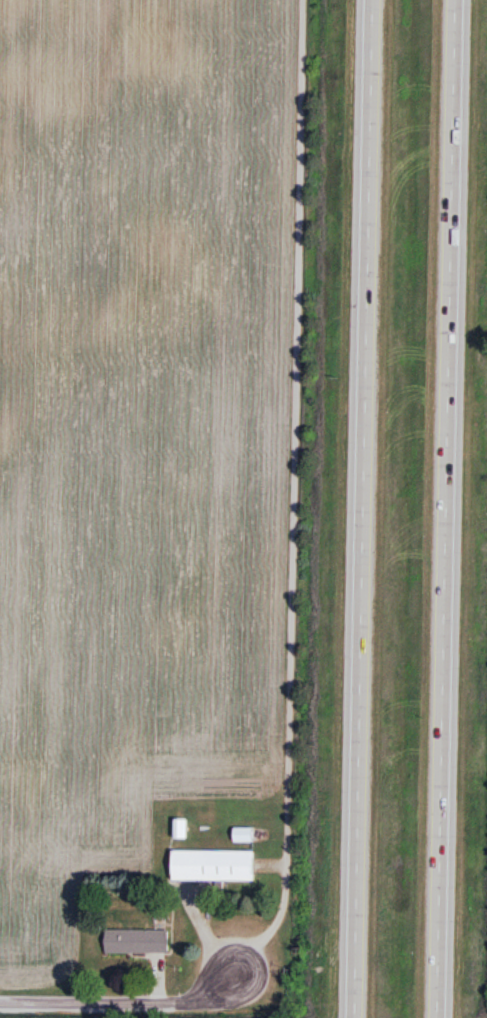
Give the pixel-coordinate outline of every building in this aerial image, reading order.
[(185,839),(185,821),(174,821),(174,839),(185,839)] [(253,882),(253,852),(172,851),(172,882),(253,882)] [(169,955),(169,932),(105,932),(105,955),(169,955)]
